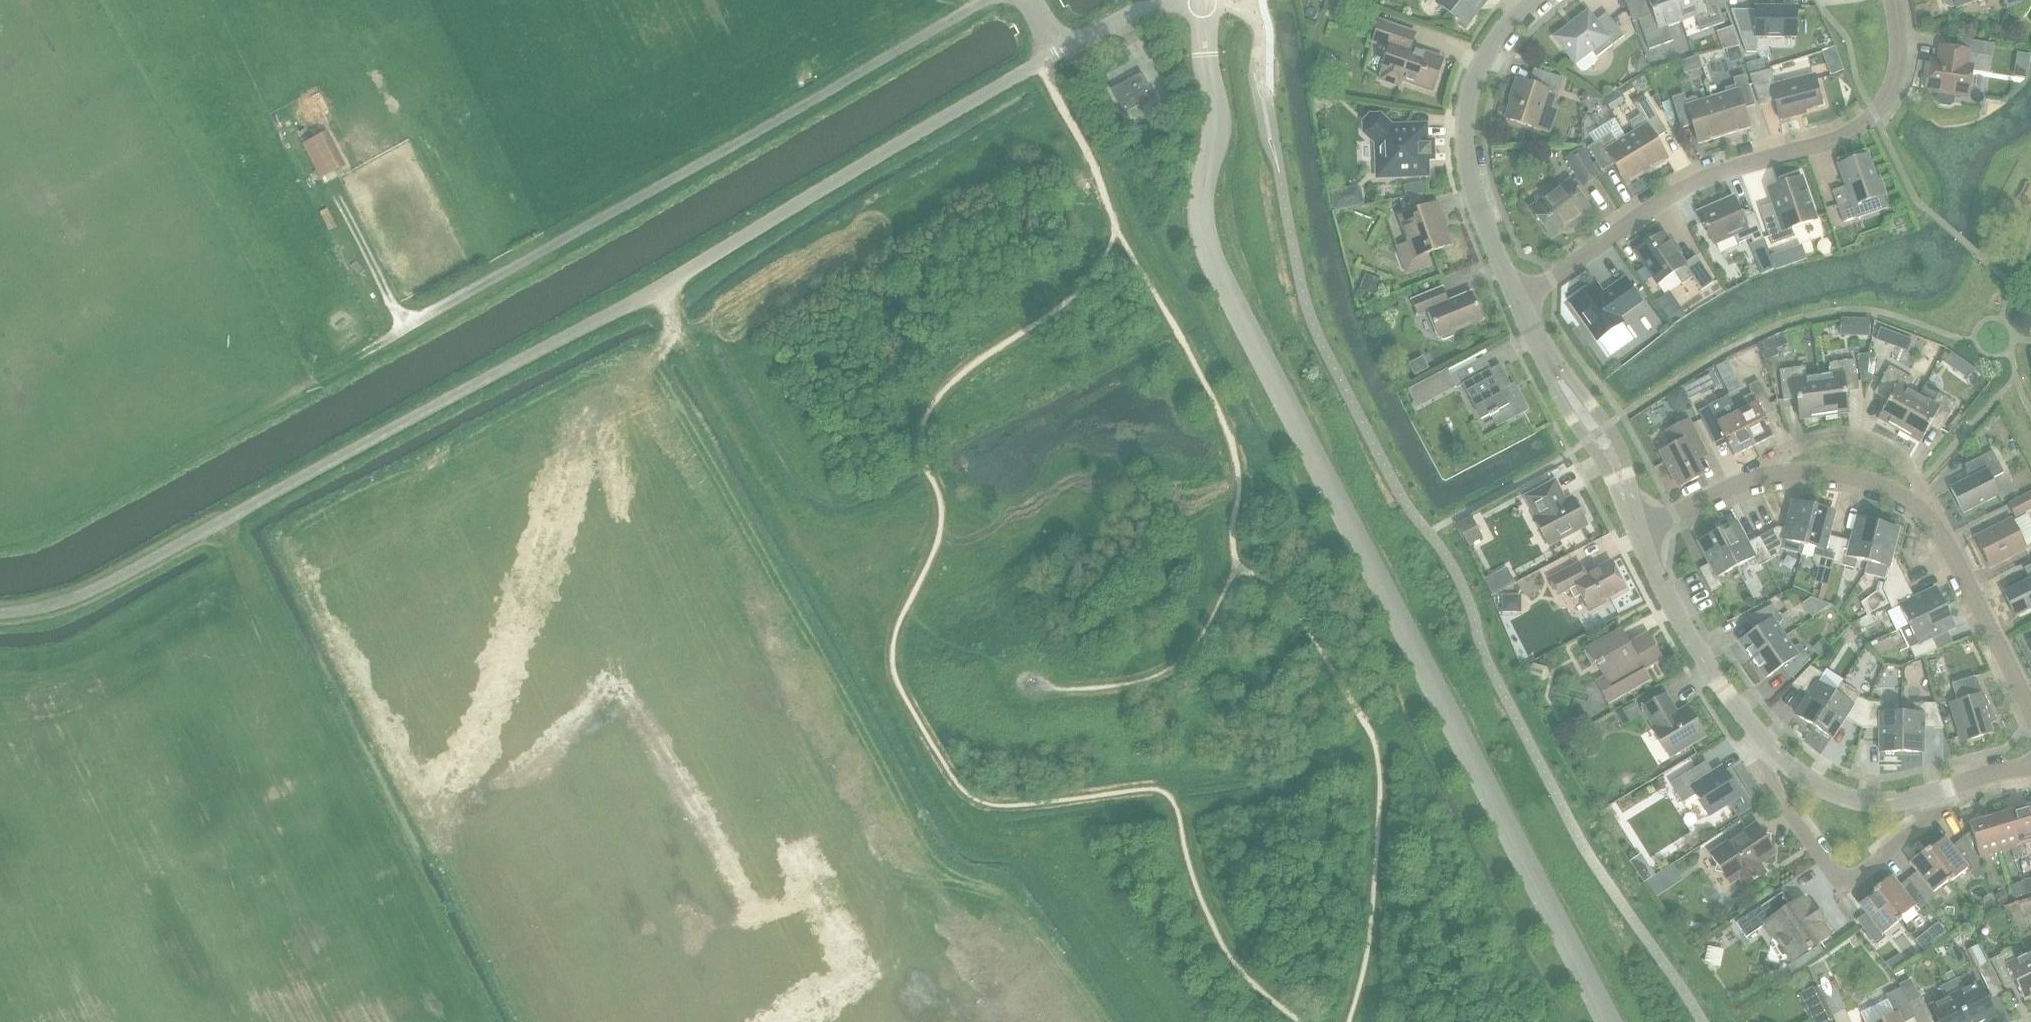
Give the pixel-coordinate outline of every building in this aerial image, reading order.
[(1339,0),(1331,0),(1328,9),(1345,15),(1349,3),(1339,0)] [(1437,3),(1465,25),(1477,11),(1474,9),(1482,0),(1439,0),(1437,3)] [(1682,21),(1674,0),(1648,0),(1653,14),(1638,19),(1649,49),(1673,41),(1668,26),(1682,21)] [(1682,21),(1696,16),(1701,31),(1724,22),(1716,0),(1674,0),(1682,21)] [(2007,8),(2024,2),(2023,0),(2004,0),(2007,8)] [(1755,9),(1730,8),(1735,22),(1746,52),(1756,52),(1756,36),(1796,37),(1796,6),(1755,6),(1755,9)] [(1555,37),(1575,63),(1580,70),(1586,70),(1595,63),(1596,57),(1624,36),(1606,13),(1595,21),(1588,12),(1555,37)] [(1432,91),(1443,59),(1410,47),(1415,33),(1380,21),(1373,42),(1390,48),(1381,73),(1382,74),(1380,79),(1399,86),(1401,80),(1432,91)] [(1730,47),(1738,44),(1732,26),(1724,29),(1730,47)] [(1981,42),(1979,55),(1991,57),(1993,44),(1981,42)] [(1738,46),(1726,50),(1730,62),(1742,57),(1738,46)] [(1953,103),(1955,94),(1968,96),(1973,66),(1966,65),(1968,51),(1941,47),(1939,61),(1931,60),(1926,90),(1937,91),(1936,100),(1939,105),(1949,106),(1953,103)] [(1837,58),(1832,48),(1821,52),(1825,63),(1837,58)] [(1634,59),(1633,66),(1637,72),(1647,66),(1641,55),(1634,59)] [(1699,55),(1681,60),(1684,72),(1702,68),(1699,55)] [(1762,57),(1745,62),(1745,64),(1749,74),(1766,69),(1762,57)] [(1563,78),(1534,69),(1529,83),(1518,79),(1505,118),(1537,129),(1549,91),(1558,94),(1563,78)] [(1771,69),(1749,75),(1760,105),(1775,101),(1779,119),(1796,115),(1795,110),(1822,103),(1815,75),(1775,85),(1771,69)] [(1135,103),(1153,93),(1142,73),(1112,89),(1124,113),(1136,106),(1135,103)] [(1726,93),(1712,97),(1724,135),(1749,128),(1743,108),(1755,105),(1745,74),(1733,78),(1735,85),(1725,88),(1726,93)] [(1627,101),(1618,87),(1603,97),(1612,110),(1627,101)] [(1582,95),(1582,102),(1591,109),(1599,99),(1600,99),(1586,89),(1582,95)] [(1699,143),(1724,135),(1712,97),(1698,102),(1697,97),(1686,101),(1684,94),(1672,97),(1681,128),(1693,124),(1699,143)] [(1656,95),(1651,98),(1657,109),(1662,106),(1656,95)] [(1635,132),(1626,138),(1646,171),(1667,158),(1655,139),(1667,131),(1646,97),(1634,105),(1640,115),(1629,122),(1635,132)] [(1371,116),(1364,122),(1365,131),(1376,142),(1382,142),(1383,159),(1377,159),(1377,176),(1427,175),(1426,125),(1391,126),(1380,115),(1371,116)] [(1626,183),(1646,171),(1626,138),(1617,143),(1611,133),(1588,147),(1602,171),(1614,164),(1626,183)] [(321,177),(342,166),(325,134),(304,145),(321,177)] [(1598,176),(1582,149),(1567,158),(1583,185),(1598,176)] [(1845,186),(1832,191),(1843,222),(1857,217),(1853,206),(1885,194),(1880,178),(1877,179),(1868,154),(1838,164),(1845,186)] [(1762,215),(1773,245),(1795,237),(1792,228),(1816,219),(1803,177),(1769,188),(1776,210),(1762,215)] [(1531,209),(1551,237),(1590,209),(1570,181),(1531,209)] [(1422,184),(1404,187),(1406,197),(1423,193),(1422,184)] [(1336,208),(1359,204),(1356,187),(1333,192),(1336,208)] [(1733,196),(1697,212),(1705,229),(1706,228),(1714,244),(1734,235),(1738,244),(1751,238),(1753,244),(1764,239),(1754,213),(1742,218),(1733,196)] [(1438,202),(1398,217),(1408,244),(1412,242),(1417,257),(1451,244),(1441,216),(1443,216),(1438,202)] [(328,209),(320,212),(330,231),(337,227),(328,209)] [(1684,263),(1663,232),(1635,251),(1657,284),(1674,272),(1682,284),(1692,277),(1701,290),(1714,282),(1696,256),(1684,263)] [(1782,250),(1770,255),(1775,268),(1776,269),(1782,267),(1788,264),(1782,250)] [(1770,254),(1757,259),(1762,273),(1775,268),(1770,255),(1770,254)] [(1358,288),(1375,295),(1382,280),(1364,273),(1358,288)] [(1597,285),(1571,303),(1597,340),(1623,322),(1619,317),(1641,301),(1625,278),(1603,294),(1597,285)] [(1454,331),(1483,319),(1472,292),(1448,301),(1442,287),(1411,300),(1418,315),(1428,311),(1439,338),(1440,337),(1441,339),(1444,340),(1454,336),(1455,333),(1454,331)] [(1678,303),(1665,313),(1672,323),(1686,314),(1678,303)] [(1856,334),(1869,334),(1869,320),(1856,320),(1856,334)] [(1577,328),(1572,331),(1584,349),(1589,346),(1577,328)] [(1876,343),(1893,348),(1897,336),(1881,330),(1876,343)] [(1771,337),(1760,342),(1766,353),(1776,348),(1771,337)] [(1961,358),(1951,352),(1945,361),(1956,370),(1963,360),(1962,359),(1961,358)] [(1407,363),(1413,375),(1428,368),(1422,355),(1407,363)] [(1455,388),(1463,384),(1481,419),(1489,415),(1490,416),(1495,414),(1500,423),(1503,421),(1503,422),(1526,409),(1517,391),(1515,392),(1501,365),(1489,371),(1483,359),(1450,376),(1446,369),(1407,390),(1416,406),(1454,386),(1455,388)] [(1830,374),(1818,375),(1824,416),(1848,413),(1845,392),(1859,390),(1855,359),(1829,363),(1830,374)] [(1714,368),(1721,381),(1733,375),(1727,361),(1714,368)] [(1800,419),(1824,416),(1818,375),(1807,377),(1805,366),(1779,370),(1783,400),(1797,398),(1800,419)] [(1878,419),(1899,431),(1919,395),(1907,388),(1912,379),(1889,366),(1874,393),(1888,401),(1878,419)] [(1702,393),(1696,381),(1681,388),(1687,400),(1702,393)] [(1748,407),(1737,413),(1754,446),(1773,436),(1764,416),(1774,411),(1759,381),(1748,386),(1751,393),(1743,398),(1748,407)] [(1926,383),(1919,395),(1899,431),(1920,443),(1930,424),(1941,430),(1956,403),(1938,394),(1940,391),(1926,383)] [(1734,456),(1754,446),(1737,413),(1728,396),(1698,411),(1713,442),(1724,436),(1734,456)] [(1678,487),(1703,475),(1694,457),(1705,451),(1688,419),(1667,430),(1674,444),(1660,452),(1678,487)] [(1951,488),(1963,513),(1999,495),(1991,479),(2004,473),(1993,451),(1967,464),(1973,476),(1951,488)] [(1583,518),(1586,514),(1581,504),(1575,504),(1572,498),(1565,502),(1554,482),(1526,497),(1533,510),(1534,509),(1537,516),(1535,518),(1549,544),(1586,525),(1583,518)] [(2009,504),(2016,517),(2030,509),(2030,492),(2009,504)] [(1762,535),(1758,537),(1770,560),(1774,557),(1780,555),(1781,548),(1801,554),(1803,545),(1813,507),(1793,501),(1786,529),(1777,527),(1762,535)] [(1834,512),(1813,507),(1803,545),(1815,548),(1812,560),(1816,567),(1831,571),(1833,563),(1840,538),(1828,535),(1834,512)] [(1482,538),(1469,514),(1454,522),(1466,546),(1482,538)] [(1857,559),(1868,562),(1878,524),(1857,518),(1851,541),(1840,538),(1833,563),(1854,568),(1857,559)] [(2011,519),(1975,537),(1991,567),(2026,549),(2011,519)] [(1736,522),(1717,532),(1736,567),(1746,562),(1748,566),(1752,567),(1758,564),(1759,566),(1770,560),(1758,537),(1747,543),(1742,533),(1736,522)] [(1882,589),(1886,599),(1909,587),(1898,564),(1890,562),(1898,529),(1878,524),(1868,562),(1888,567),(1882,589)] [(1717,577),(1736,567),(1717,532),(1698,542),(1710,563),(1699,569),(1711,591),(1722,585),(1717,577)] [(1579,562),(1549,578),(1558,595),(1569,589),(1574,599),(1581,595),(1590,611),(1605,603),(1604,600),(1625,589),(1610,561),(1585,574),(1579,562)] [(2024,568),(2030,579),(2004,592),(2016,616),(2030,608),(2030,564),(2024,568)] [(1503,585),(1498,575),(1487,581),(1493,591),(1503,585)] [(1856,591),(1864,611),(1887,603),(1879,583),(1856,591)] [(1900,606),(1909,625),(1944,608),(1935,588),(1915,598),(1909,587),(1886,599),(1892,610),(1900,606)] [(1501,611),(1517,611),(1517,595),(1501,595),(1501,611)] [(1832,604),(1838,608),(1842,602),(1836,598),(1832,604)] [(1816,613),(1821,604),(1812,599),(1809,605),(1811,610),(1816,613)] [(1752,659),(1785,636),(1778,626),(1783,619),(1772,604),(1749,616),(1757,628),(1739,640),(1752,659)] [(1954,627),(1944,608),(1909,625),(1900,629),(1915,659),(1938,648),(1932,636),(1954,627)] [(1629,643),(1621,629),(1583,651),(1592,666),(1596,664),(1597,666),(1598,665),(1604,675),(1595,681),(1609,704),(1650,681),(1644,670),(1663,659),(1653,641),(1647,645),(1642,636),(1629,643)] [(1792,647),(1785,636),(1752,659),(1765,678),(1784,666),(1792,678),(1810,659),(1800,645),(1792,647)] [(1813,649),(1819,654),(1828,645),(1823,639),(1813,649)] [(1898,647),(1875,652),(1883,661),(1904,664),(1906,663),(1898,647)] [(1529,665),(1527,672),(1529,676),(1542,680),(1545,678),(1548,670),(1546,666),(1533,662),(1529,665)] [(1814,726),(1835,693),(1818,681),(1823,673),(1810,665),(1792,684),(1809,695),(1796,715),(1814,726)] [(1995,717),(1975,676),(1952,683),(1958,701),(1949,704),(1961,742),(1992,733),(1988,721),(1995,717)] [(1845,717),(1861,728),(1869,701),(1859,696),(1860,694),(1842,683),(1835,693),(1814,726),(1832,737),(1845,717)] [(1666,695),(1643,708),(1655,727),(1653,728),(1670,755),(1703,735),(1687,708),(1677,714),(1666,695)] [(1869,701),(1861,728),(1880,728),(1880,752),(1901,752),(1902,712),(1881,712),(1881,702),(1869,701)] [(1632,703),(1616,712),(1622,723),(1638,713),(1632,703)] [(1913,712),(1902,712),(1901,752),(1922,752),(1923,728),(1944,728),(1936,703),(1913,703),(1913,712)] [(1654,759),(1667,751),(1652,726),(1639,734),(1654,759)] [(1709,815),(1740,796),(1722,767),(1706,776),(1699,765),(1670,783),(1682,803),(1696,794),(1709,815)] [(2030,805),(2009,812),(2020,858),(2027,856),(2023,844),(2030,842),(2030,812),(2030,805)] [(2014,860),(2020,858),(2009,812),(1989,817),(1999,851),(2011,848),(2014,860)] [(1989,817),(1970,823),(1972,830),(1965,836),(1968,844),(1975,842),(1980,857),(1999,851),(1989,817)] [(1710,854),(1723,873),(1739,876),(1746,886),(1765,873),(1759,863),(1775,852),(1757,824),(1710,854)] [(1979,865),(1968,844),(1965,836),(1951,847),(1945,838),(1930,849),(1929,848),(1926,849),(1951,881),(1967,869),(1970,872),(1979,865)] [(1949,883),(1951,881),(1926,849),(1910,862),(1917,872),(1908,879),(1927,904),(1933,899),(1937,896),(1934,892),(1948,881),(1949,883)] [(1659,872),(1646,881),(1656,896),(1669,888),(1659,872)] [(1892,876),(1875,889),(1899,921),(1901,919),(1900,918),(1914,907),(1917,911),(1927,904),(1908,879),(1899,886),(1892,876)] [(2017,882),(2009,885),(2013,898),(2021,895),(2026,894),(2026,893),(2024,880),(2017,882)] [(1899,921),(1875,889),(1873,891),(1874,893),(1859,904),(1866,913),(1857,920),(1876,945),(1886,937),(1883,933),(1899,921)] [(2002,889),(1993,893),(1999,904),(2007,899),(2002,889)] [(1802,899),(1791,906),(1782,892),(1736,922),(1746,937),(1764,924),(1771,935),(1775,933),(1792,959),(1826,936),(1802,899)] [(1933,899),(1927,904),(1933,911),(1939,906),(1933,899)] [(1934,924),(1932,934),(1936,940),(1948,931),(1939,920),(1934,924)] [(1702,961),(1719,963),(1721,943),(1704,941),(1702,961)] [(1940,944),(1936,956),(1942,958),(1946,946),(1940,944)] [(2030,997),(2030,960),(2027,953),(2015,959),(2010,950),(1990,960),(2004,987),(2015,982),(2024,1001),(2030,997)] [(1898,953),(1886,963),(1892,970),(1904,960),(1898,953)] [(1991,997),(2003,991),(1989,963),(1977,968),(1991,997)] [(1969,1021),(1981,1021),(1995,1015),(1979,983),(1964,990),(1958,978),(1949,982),(1969,1021)] [(1906,981),(1899,985),(1901,987),(1904,994),(1911,990),(1906,981)] [(1949,982),(1939,987),(1945,999),(1931,1007),(1939,1021),(1969,1021),(1949,982)] [(1813,986),(1798,993),(1805,1007),(1820,1000),(1813,986)] [(1915,1017),(1908,1003),(1904,994),(1901,987),(1885,995),(1887,1000),(1895,1014),(1879,1021),(1906,1021),(1915,1017)] [(1908,1003),(1915,1017),(1918,1021),(1933,1021),(1921,996),(1908,1003)]
